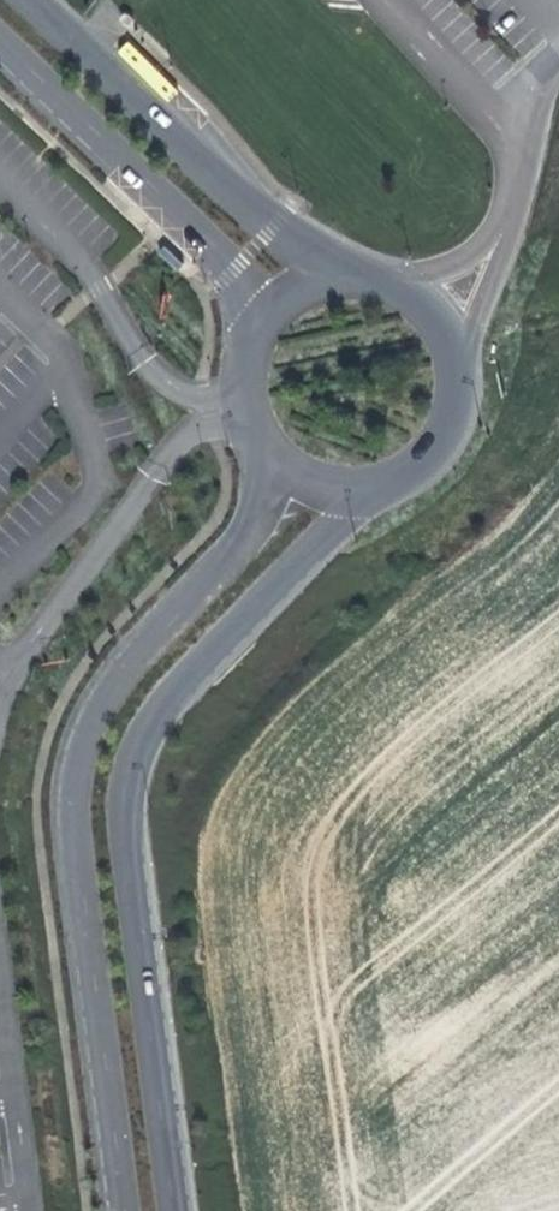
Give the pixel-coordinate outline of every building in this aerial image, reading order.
[(147,35),(140,42),(161,60),(166,54),(147,35)]
